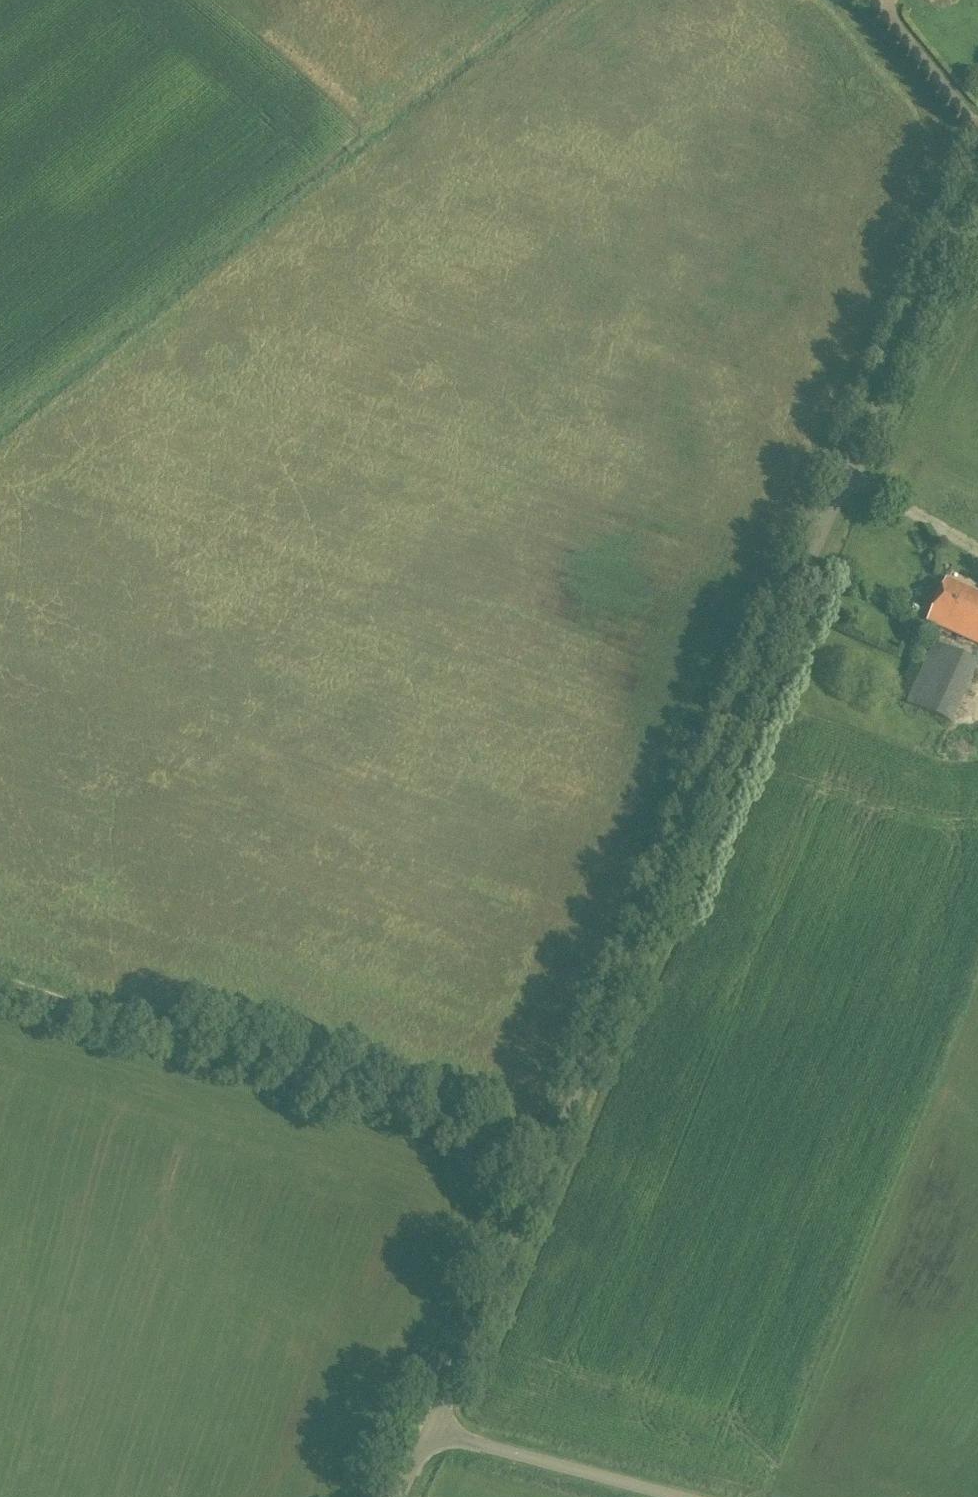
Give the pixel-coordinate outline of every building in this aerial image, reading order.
[(946,580),(928,621),(977,644),(977,594),(946,580)] [(977,665),(977,663),(933,643),(906,704),(951,725),(977,665)]
